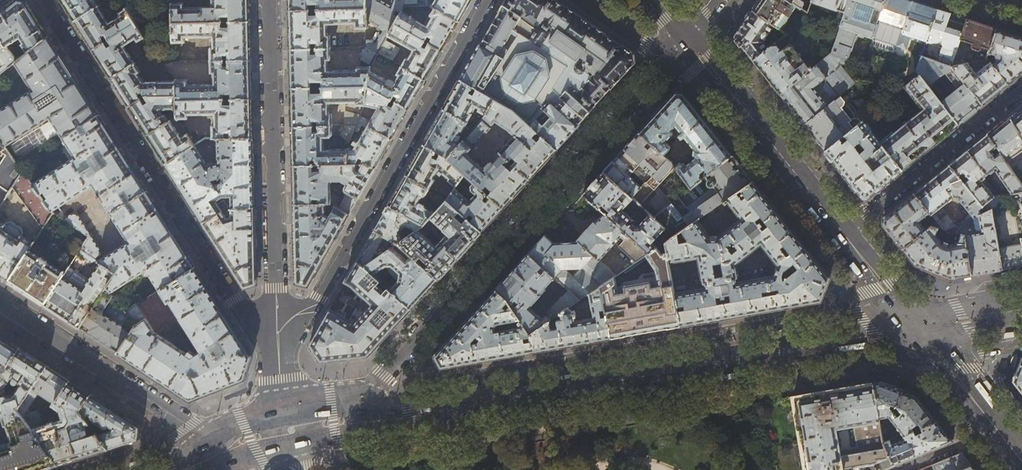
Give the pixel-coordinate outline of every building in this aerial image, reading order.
[(0,12),(0,38),(6,46),(20,38),(23,43),(22,44),(27,53),(49,36),(36,16),(26,0),(15,0),(4,8),(0,12)] [(62,1),(75,21),(99,6),(95,0),(61,0),(62,1)] [(211,6),(183,7),(183,3),(171,3),(171,16),(172,22),(250,20),(249,1),(249,0),(211,0),(211,6)] [(289,10),(367,9),(366,0),(289,0),(289,10)] [(367,9),(394,24),(401,11),(402,6),(404,0),(393,0),(390,6),(379,0),(366,0),(367,9)] [(432,6),(434,7),(458,21),(470,0),(435,0),(432,6)] [(499,11),(481,42),(480,42),(469,62),(460,80),(494,99),(513,110),(556,149),(575,129),(595,106),(594,105),(608,91),(610,88),(611,89),(636,62),(635,54),(621,45),(620,45),(604,34),(605,33),(594,25),(593,26),(581,17),(576,14),(577,13),(565,6),(565,7),(555,0),(504,0),(498,11),(499,11)] [(791,0),(760,0),(753,10),(774,25),(780,29),(796,4),(791,0)] [(796,4),(805,10),(808,12),(808,11),(810,6),(801,0),(791,0),(796,4)] [(811,1),(820,4),(823,10),(831,12),(836,9),(845,12),(849,0),(812,0),(811,1)] [(845,12),(841,24),(831,54),(845,59),(848,60),(856,34),(873,39),(879,21),(886,0),(849,0),(845,12)] [(879,21),(892,26),(886,43),(897,46),(898,45),(912,1),(910,0),(886,0),(879,21)] [(925,5),(912,1),(898,45),(905,48),(910,33),(927,39),(937,9),(925,5)] [(99,6),(75,21),(84,35),(93,49),(135,23),(126,8),(119,12),(121,16),(110,23),(99,6)] [(449,37),(458,21),(434,7),(430,15),(432,16),(427,25),(401,11),(394,24),(442,50),(449,37)] [(367,9),(289,10),(290,28),(290,49),(330,48),(330,36),(328,36),(328,25),(355,24),(355,29),(368,29),(368,23),(370,23),(370,21),(377,26),(378,28),(372,40),(369,38),(365,39),(365,47),(377,54),(378,53),(385,40),(388,36),(394,24),(367,9)] [(945,12),(937,9),(927,39),(926,42),(943,47),(938,62),(951,66),(960,39),(966,20),(967,19),(959,16),(945,12)] [(774,25),(753,10),(744,23),(734,36),(744,48),(753,60),(768,48),(763,41),(774,25)] [(981,23),(967,19),(966,20),(960,39),(972,43),(971,46),(973,48),(978,50),(974,61),(987,59),(987,58),(989,52),(996,29),(981,23)] [(250,20),(172,22),(172,30),(169,30),(167,32),(167,38),(169,40),(172,40),(172,43),(184,43),(184,37),(212,37),(212,48),(210,48),(210,60),(250,59),(250,40),(250,20)] [(145,38),(135,23),(93,49),(102,64),(111,78),(134,63),(135,62),(124,46),(135,39),(138,42),(145,38)] [(442,50),(394,24),(388,36),(413,50),(408,59),(405,58),(401,66),(425,79),(433,66),(442,50)] [(989,52),(996,54),(996,55),(996,56),(996,58),(996,59),(996,60),(997,61),(992,64),(1008,84),(1021,73),(1021,37),(1018,36),(996,29),(989,52)] [(786,33),(768,48),(753,60),(767,77),(780,94),(811,69),(789,43),(791,36),(790,36),(786,33)] [(27,53),(18,61),(15,63),(32,90),(0,110),(0,131),(1,133),(0,133),(0,140),(5,146),(50,117),(63,137),(79,127),(75,120),(78,118),(82,125),(98,114),(74,75),(49,36),(27,53)] [(9,67),(15,63),(18,61),(6,46),(0,38),(0,56),(9,67)] [(399,47),(385,40),(378,53),(392,61),(399,47)] [(331,60),(330,48),(290,49),(291,66),(291,87),(367,86),(369,71),(370,67),(377,54),(365,47),(360,48),(361,67),(357,67),(356,70),(329,71),(328,60),(331,60)] [(846,59),(845,59),(831,54),(811,69),(780,94),(791,107),(804,124),(829,105),(856,83),(841,64),(842,64),(843,64),(844,63),(845,63),(845,62),(846,61),(846,60),(846,59)] [(952,66),(951,66),(938,62),(921,56),(917,70),(920,74),(929,86),(945,73),(957,87),(940,101),(958,124),(969,116),(983,105),(952,66)] [(250,59),(210,60),(210,73),(213,73),(213,84),(187,84),(187,80),(176,80),(176,81),(176,96),(176,100),(251,98),(251,79),(250,59)] [(968,63),(952,66),(983,105),(994,95),(1008,84),(992,64),(990,62),(976,74),(968,63)] [(140,72),(134,63),(111,78),(121,93),(129,106),(141,99),(138,94),(142,91),(145,96),(176,96),(176,81),(143,81),(138,73),(140,72)] [(425,79),(401,66),(396,74),(399,75),(393,85),(369,71),(367,86),(390,99),(394,94),(398,96),(395,102),(408,109),(416,95),(425,79)] [(936,143),(958,124),(940,101),(929,86),(920,74),(905,87),(925,112),(916,119),(909,125),(905,121),(895,128),(895,129),(880,141),(890,155),(896,150),(899,154),(896,156),(895,154),(892,156),(902,170),(928,149),(936,143)] [(486,115),(494,99),(460,80),(451,94),(443,109),(467,123),(473,113),(471,112),(474,105),(479,108),(478,110),(486,115)] [(365,103),(367,86),(291,87),(292,106),(292,127),(332,126),(332,114),(329,114),(329,103),(356,103),(356,106),(364,106),(365,103)] [(395,102),(390,99),(367,86),(365,103),(364,106),(377,108),(370,122),(360,116),(358,120),(392,138),(399,125),(408,109),(395,102)] [(658,112),(639,132),(664,155),(671,148),(665,142),(673,134),(673,132),(671,131),(676,126),(682,133),(679,136),(681,139),(682,139),(684,137),(695,150),(694,155),(696,158),(686,165),(684,163),(679,163),(674,166),(675,167),(691,187),(701,180),(699,176),(699,175),(699,174),(699,173),(704,170),(707,174),(713,170),(710,165),(714,162),(717,166),(732,155),(707,123),(683,92),(675,92),(658,112)] [(176,100),(176,96),(145,96),(149,101),(145,104),(141,99),(129,106),(138,121),(147,135),(169,120),(165,114),(163,114),(160,109),(176,109),(176,100)] [(251,98),(176,100),(176,109),(177,116),(178,119),(188,119),(188,115),(214,114),(214,125),(212,125),(212,138),(217,138),(252,137),(252,114),(251,98)] [(494,99),(486,115),(461,142),(447,157),(465,173),(474,181),(503,207),(516,193),(541,165),(556,149),(513,110),(494,99)] [(832,109),(829,105),(804,124),(811,132),(821,145),(825,150),(862,121),(857,116),(854,115),(848,120),(837,105),(832,109)] [(1009,117),(1020,131),(1018,133),(1021,138),(1021,107),(1009,117)] [(463,131),(467,123),(443,109),(433,126),(423,144),(447,157),(461,142),(458,141),(460,138),(458,136),(461,130),(463,131)] [(98,114),(82,125),(86,132),(83,133),(79,127),(63,137),(75,157),(33,184),(40,195),(45,191),(49,198),(45,201),(52,211),(93,185),(129,242),(105,257),(77,214),(73,213),(66,217),(62,211),(56,215),(89,236),(80,249),(110,268),(116,272),(113,276),(107,286),(111,291),(146,269),(159,289),(173,280),(177,277),(195,266),(178,240),(115,141),(98,114)] [(358,120),(360,116),(345,114),(345,126),(356,125),(358,120)] [(987,133),(1021,184),(1021,155),(1021,154),(1021,152),(1021,151),(1021,138),(1018,133),(1020,131),(1009,117),(1008,116),(998,124),(987,133)] [(170,120),(169,120),(147,135),(156,149),(165,163),(194,145),(186,133),(181,137),(170,120)] [(392,138),(358,120),(356,125),(354,131),(358,133),(362,126),(366,128),(354,149),(347,149),(347,164),(355,164),(358,160),(362,162),(360,164),(363,164),(367,164),(375,168),(383,153),(392,138)] [(863,120),(862,121),(825,150),(832,160),(861,196),(869,197),(884,185),(902,170),(892,156),(890,155),(880,141),(863,120)] [(354,131),(356,125),(345,126),(332,126),(292,127),(292,145),(293,165),(347,164),(347,149),(324,150),(324,138),(331,138),(331,137),(333,135),(341,135),(349,144),(354,131)] [(672,162),(664,155),(639,132),(632,140),(623,149),(617,156),(637,175),(642,179),(645,182),(632,197),(633,198),(650,213),(654,217),(670,204),(650,185),(656,179),(657,179),(672,162)] [(967,149),(987,174),(995,167),(997,170),(996,171),(1011,193),(1021,191),(1021,184),(987,133),(977,141),(967,149)] [(217,138),(218,163),(208,166),(194,144),(194,145),(165,163),(184,193),(195,211),(203,222),(222,210),(216,201),(223,196),(231,196),(231,207),(254,207),(253,171),(252,137),(217,138)] [(465,173),(447,157),(423,144),(415,159),(406,175),(430,188),(435,181),(434,177),(438,169),(450,176),(448,180),(455,187),(459,181),(465,173)] [(6,148),(1,152),(5,155),(0,163),(0,186),(9,192),(12,188),(23,171),(6,148)] [(958,156),(949,164),(982,206),(993,196),(982,182),(980,183),(979,181),(987,174),(967,149),(958,156)] [(742,167),(732,155),(717,166),(713,170),(707,174),(701,179),(709,189),(712,187),(717,193),(691,211),(679,197),(676,199),(670,204),(654,217),(666,227),(674,235),(697,219),(723,201),(753,181),(742,167)] [(610,164),(604,171),(632,197),(645,182),(642,179),(638,184),(633,179),(637,175),(617,156),(610,164)] [(660,187),(658,184),(675,167),(674,166),(672,162),(657,179),(656,179),(650,185),(670,204),(676,199),(661,186),(660,187)] [(293,165),(293,182),(294,204),(325,203),(330,203),(335,206),(349,213),(365,185),(375,168),(367,164),(363,164),(359,172),(356,171),(356,164),(355,164),(347,164),(293,165)] [(931,178),(914,193),(930,213),(937,221),(943,230),(955,225),(952,222),(953,221),(942,208),(941,209),(940,207),(954,197),(958,197),(970,212),(964,220),(965,221),(979,215),(987,212),(982,206),(949,164),(931,178)] [(33,184),(23,171),(12,188),(26,198),(35,192),(52,215),(53,213),(52,211),(45,201),(40,195),(33,184)] [(633,198),(632,197),(604,171),(594,182),(583,193),(605,213),(648,252),(657,247),(652,243),(666,227),(654,217),(650,213),(639,225),(635,225),(620,212),(633,198)] [(426,196),(430,188),(406,175),(397,190),(388,205),(424,224),(430,218),(435,212),(425,206),(423,208),(418,205),(422,197),(423,197),(426,196)] [(462,184),(459,181),(455,187),(453,190),(448,197),(447,198),(446,199),(481,231),(490,221),(503,207),(474,181),(470,185),(471,190),(476,194),(475,195),(474,195),(473,196),(472,196),(471,197),(471,198),(471,199),(470,200),(470,201),(470,202),(459,191),(463,187),(462,184)] [(680,325),(701,322),(793,306),(821,301),(822,298),(830,278),(815,259),(766,198),(753,181),(723,201),(725,204),(728,202),(741,219),(717,237),(716,236),(715,236),(714,236),(713,236),(712,236),(711,236),(710,237),(710,238),(697,219),(674,235),(665,241),(667,252),(669,262),(698,257),(702,282),(703,283),(704,283),(705,283),(706,288),(674,293),(680,325)] [(448,197),(453,190),(448,187),(443,194),(448,197)] [(1011,193),(1012,199),(1013,200),(1020,199),(1021,203),(1021,213),(1021,191),(1011,193)] [(919,221),(930,213),(914,193),(897,206),(884,217),(883,224),(891,235),(902,248),(918,236),(922,233),(928,228),(926,225),(923,227),(919,221)] [(993,196),(982,206),(987,212),(991,210),(991,209),(998,206),(994,196),(993,196)] [(439,207),(446,200),(441,197),(434,204),(439,207)] [(446,199),(446,200),(439,207),(435,212),(430,218),(447,233),(446,234),(446,233),(438,242),(435,246),(416,230),(415,230),(404,238),(398,242),(438,279),(446,269),(469,244),(481,231),(446,199)] [(325,203),(294,204),(295,240),(296,283),(308,286),(333,242),(349,213),(335,206),(329,216),(325,214),(325,203)] [(416,230),(424,224),(388,205),(381,218),(374,230),(392,239),(398,242),(404,238),(400,233),(405,226),(407,226),(415,230),(416,230)] [(254,227),(254,207),(231,207),(231,217),(227,218),(222,210),(203,222),(221,252),(244,288),(256,284),(255,252),(255,238),(254,227)] [(998,248),(991,210),(987,212),(979,215),(982,233),(964,236),(965,236),(967,251),(968,256),(971,275),(990,271),(1002,269),(999,254),(993,255),(992,251),(998,250),(998,248)] [(579,242),(599,261),(615,242),(636,261),(638,260),(648,252),(605,213),(579,242)] [(8,282),(33,245),(33,243),(22,236),(23,234),(23,233),(23,231),(22,229),(12,222),(11,222),(10,222),(8,222),(6,223),(5,223),(4,221),(4,219),(0,216),(0,276),(8,282)] [(930,226),(931,226),(938,228),(943,230),(937,221),(930,226)] [(935,235),(938,228),(931,226),(928,228),(922,233),(925,237),(921,240),(918,236),(902,248),(911,260),(915,265),(950,278),(958,277),(971,275),(968,256),(963,257),(962,252),(967,251),(965,236),(964,236),(961,235),(957,245),(947,246),(942,245),(935,235)] [(389,245),(392,239),(374,230),(367,244),(357,261),(364,266),(390,247),(389,245)] [(547,237),(545,235),(538,243),(528,254),(554,277),(568,291),(578,300),(588,294),(600,286),(615,275),(610,271),(599,261),(579,242),(556,244),(554,244),(553,243),(552,243),(546,237),(547,237)] [(1021,238),(1021,245),(998,248),(998,250),(999,254),(1002,269),(1021,266),(1021,238)] [(398,242),(390,247),(364,266),(374,274),(386,265),(392,265),(398,271),(398,281),(390,289),(411,308),(415,304),(429,288),(438,279),(398,242)] [(44,252),(33,245),(8,282),(25,293),(44,305),(65,273),(41,258),(44,252)] [(622,270),(622,271),(615,275),(600,286),(605,308),(606,316),(611,337),(624,335),(627,334),(667,327),(667,328),(680,325),(674,293),(669,262),(667,252),(661,253),(657,247),(648,252),(638,260),(639,269),(624,272),(622,270)] [(107,272),(110,268),(80,249),(77,254),(97,267),(89,280),(69,267),(65,273),(44,305),(63,317),(80,328),(107,286),(113,276),(107,272)] [(539,294),(554,277),(528,254),(510,274),(496,290),(508,301),(520,319),(524,326),(529,334),(549,320),(560,313),(566,309),(567,307),(568,308),(578,300),(568,291),(542,316),(539,316),(529,307),(540,295),(539,294)] [(369,300),(367,302),(370,305),(354,323),(330,309),(309,344),(321,361),(343,358),(367,355),(387,334),(411,308),(390,289),(387,287),(385,290),(378,284),(381,281),(374,274),(364,266),(357,261),(345,281),(352,285),(369,300)] [(616,265),(610,271),(615,275),(622,271),(616,265)] [(950,278),(915,265),(912,273),(948,286),(950,278)] [(195,266),(177,277),(183,286),(179,289),(173,280),(159,289),(167,302),(169,301),(200,350),(191,356),(153,331),(153,330),(136,303),(125,310),(135,325),(131,332),(138,337),(136,341),(128,336),(117,353),(136,365),(172,388),(183,395),(189,400),(190,400),(223,387),(244,379),(252,356),(222,309),(195,266)] [(113,295),(111,291),(107,286),(80,328),(98,340),(117,353),(128,336),(131,332),(102,313),(113,295)] [(605,308),(600,286),(588,294),(592,318),(575,321),(573,314),(573,313),(573,312),(572,311),(571,311),(570,310),(570,309),(569,309),(568,309),(567,308),(566,309),(560,313),(561,321),(559,321),(560,328),(551,330),(549,320),(529,334),(524,326),(495,330),(494,326),(497,323),(520,319),(508,301),(496,290),(481,306),(457,332),(435,356),(438,362),(441,367),(499,357),(592,341),(611,337),(606,316),(600,316),(599,309),(605,308)] [(19,348),(5,339),(0,336),(0,377),(19,348)] [(18,409),(46,366),(32,357),(19,348),(0,377),(0,412),(1,412),(5,425),(7,424),(12,441),(0,445),(0,466),(1,469),(39,469),(59,464),(23,415),(18,409)] [(1021,357),(1013,381),(1021,392),(1021,357)] [(57,373),(46,366),(18,409),(23,415),(26,414),(40,393),(55,403),(69,381),(57,373)] [(882,381),(896,387),(898,380),(882,374),(872,376),(873,382),(882,381)] [(76,386),(69,381),(55,403),(63,408),(67,420),(43,427),(41,422),(43,418),(40,410),(26,414),(23,415),(59,464),(82,457),(108,449),(96,431),(87,419),(80,410),(90,395),(76,386)] [(873,382),(879,417),(889,416),(891,419),(903,389),(896,387),(891,385),(882,381),(873,382)] [(876,462),(890,457),(884,442),(883,441),(879,417),(873,382),(816,393),(793,397),(793,398),(801,442),(806,469),(842,469),(841,468),(876,462)] [(926,398),(920,390),(905,385),(903,390),(917,395),(922,402),(926,398)] [(903,390),(903,389),(891,419),(903,434),(937,421),(927,408),(922,402),(917,395),(903,390)] [(80,410),(87,419),(89,415),(95,422),(101,427),(105,428),(106,428),(108,428),(108,427),(109,427),(109,426),(112,428),(111,430),(100,433),(98,429),(96,431),(108,449),(123,444),(138,439),(139,433),(140,427),(112,409),(90,395),(80,410)] [(937,421),(903,434),(905,438),(892,443),(890,439),(884,442),(890,457),(893,464),(909,457),(950,441),(951,441),(952,441),(953,440),(951,439),(944,430),(937,421)] [(933,464),(935,469),(976,469),(967,460),(963,453),(961,451),(959,452),(960,453),(956,454),(935,463),(933,464)] [(130,464),(130,465),(131,469),(132,469),(133,468),(135,468),(137,467),(139,466),(140,465),(141,465),(141,464),(140,460),(139,460),(138,461),(136,462),(134,462),(132,463),(131,464),(130,464)]
